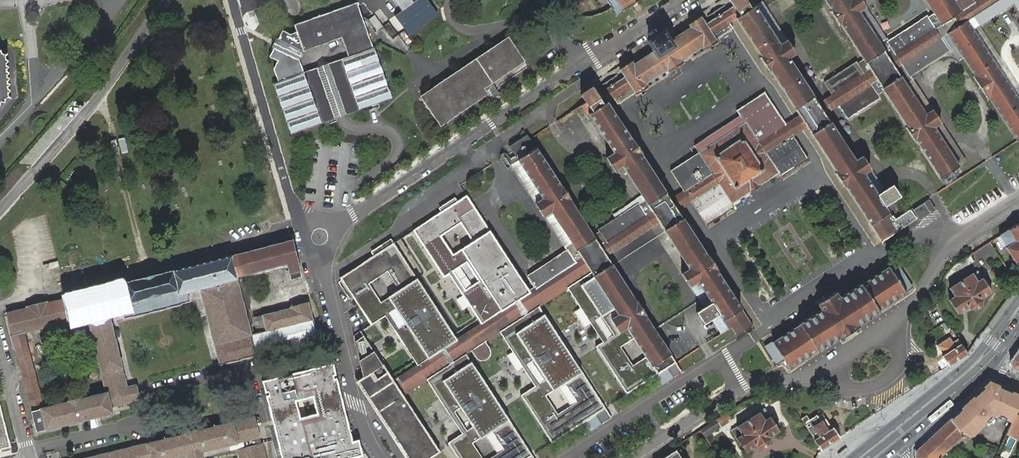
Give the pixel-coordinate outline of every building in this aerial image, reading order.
[(393,13),(410,36),(439,14),(436,9),(429,0),(410,0),(393,13)] [(616,15),(638,0),(606,0),(616,15)] [(975,2),(974,0),(961,0),(956,4),(954,0),(926,0),(935,14),(933,14),(928,18),(926,17),(882,48),(859,12),(867,7),(862,0),(825,0),(863,60),(857,64),(856,63),(824,83),(831,95),(827,97),(824,99),(818,105),(787,58),(795,53),(787,40),(779,45),(750,0),(729,0),(733,7),(738,15),(735,17),(736,18),(761,56),(759,57),(768,70),(769,69),(799,116),(800,117),(802,121),(806,125),(836,172),(835,173),(843,186),(844,185),(881,242),(915,220),(910,211),(909,210),(900,216),(899,216),(893,220),(888,212),(884,206),(891,201),(899,197),(891,185),(883,190),(877,194),(863,173),(869,169),(871,168),(862,155),(861,156),(854,160),(825,115),(827,113),(826,112),(831,110),(834,108),(838,106),(847,119),(878,97),(877,95),(884,90),(907,126),(905,127),(914,140),(915,139),(946,186),(947,187),(949,186),(953,183),(965,175),(964,174),(934,127),(941,122),(932,109),(925,114),(895,67),(901,63),(909,75),(910,75),(955,45),(975,76),(973,77),(988,100),(989,99),(1017,140),(1017,141),(1018,140),(1018,101),(967,20),(973,16),(978,25),(1013,3),(1018,12),(1018,0),(978,0),(975,2)] [(349,56),(367,107),(391,98),(357,2),(294,25),(297,31),(290,34),(282,30),(278,39),(279,40),(275,49),(274,48),(270,57),(278,61),(274,69),(278,82),(275,83),(293,133),(322,123),(304,72),(300,60),(304,51),(324,44),(327,38),(336,34),(342,37),(349,56)] [(728,10),(705,24),(712,34),(729,23),(736,18),(735,17),(738,15),(733,7),(728,10)] [(370,18),(374,31),(377,30),(381,43),(397,38),(392,24),(381,27),(377,16),(370,18)] [(618,69),(624,77),(630,87),(635,95),(648,86),(646,83),(666,70),(667,72),(683,62),(682,60),(703,46),(705,49),(717,42),(715,39),(732,28),(729,23),(712,34),(705,24),(700,16),(688,24),(690,27),(669,40),(663,30),(647,41),(653,50),(633,63),(631,60),(618,69)] [(978,25),(973,16),(967,20),(1018,101),(1018,88),(1013,79),(1004,65),(980,28),(978,25)] [(324,44),(342,37),(336,34),(327,38),(324,44)] [(492,82),(525,61),(515,47),(508,37),(481,55),(477,58),(441,83),(422,96),(441,125),(486,95),(488,93),(484,88),(492,82)] [(0,105),(0,101),(5,101),(5,98),(12,97),(8,94),(11,90),(7,87),(10,83),(7,79),(10,77),(6,75),(9,71),(6,69),(9,65),(5,62),(8,59),(5,57),(8,52),(4,54),(1,52),(0,48),(0,105)] [(360,109),(367,107),(349,56),(342,59),(304,72),(322,123),(341,116),(360,109)] [(932,109),(910,75),(909,75),(901,63),(895,67),(925,114),(932,109)] [(723,320),(728,329),(731,327),(734,333),(736,335),(752,325),(741,308),(676,208),(673,204),(670,199),(640,153),(641,152),(633,139),(631,140),(607,102),(613,98),(630,87),(624,77),(619,80),(614,83),(607,87),(602,90),(597,94),(593,87),(582,94),(586,101),(581,104),(556,121),(557,122),(560,120),(572,112),(575,110),(583,105),(587,112),(613,152),(606,157),(614,170),(622,165),(645,201),(638,205),(638,203),(599,229),(599,231),(593,235),(570,199),(571,198),(562,185),(561,186),(536,148),(531,139),(533,138),(536,135),(546,129),(549,127),(548,126),(530,138),(527,134),(509,146),(510,147),(512,150),(499,158),(500,159),(505,156),(512,151),(517,159),(542,198),(535,203),(536,204),(544,216),(551,211),(582,258),(575,262),(567,250),(528,276),(529,277),(523,282),(502,250),(504,250),(488,226),(487,227),(460,185),(439,198),(466,240),(448,251),(465,276),(482,264),(509,305),(456,339),(393,242),(340,277),(370,324),(384,315),(395,308),(405,322),(394,330),(417,365),(392,381),(398,390),(589,267),(590,269),(592,271),(567,287),(590,323),(608,311),(620,330),(602,342),(595,346),(626,394),(657,374),(666,368),(672,378),(682,372),(606,256),(658,221),(689,267),(681,272),(690,286),(697,281),(711,302),(696,311),(704,323),(718,313),(723,320)] [(501,96),(492,82),(484,88),(488,93),(486,95),(491,103),(501,96)] [(670,169),(684,191),(686,195),(689,200),(704,225),(732,207),(730,204),(774,175),(778,173),(780,176),(807,158),(792,134),(789,130),(786,125),(764,92),(737,110),(740,115),(694,145),(698,152),(670,169)] [(861,156),(839,122),(831,110),(826,112),(827,113),(825,115),(854,160),(861,156)] [(801,129),(806,125),(802,121),(800,117),(799,116),(796,118),(786,125),(789,130),(792,134),(801,129)] [(883,190),(869,169),(863,173),(877,194),(883,190)] [(684,191),(670,199),(673,204),(676,208),(689,200),(686,195),(684,191)] [(913,210),(919,220),(934,210),(928,200),(913,210)] [(900,216),(891,201),(884,206),(888,212),(893,220),(899,216),(900,216)] [(999,236),(1007,247),(1005,248),(1016,264),(1018,263),(1018,222),(999,236)] [(263,321),(255,322),(256,329),(255,329),(255,332),(251,333),(250,331),(245,310),(243,301),(243,298),(238,281),(241,280),(241,275),(287,263),(291,279),(302,276),(293,238),(292,235),(291,233),(283,235),(284,241),(171,269),(125,282),(66,296),(67,298),(48,302),(47,301),(43,302),(37,303),(26,306),(27,308),(6,313),(7,316),(12,335),(15,347),(20,366),(32,363),(24,333),(72,320),(87,316),(99,367),(104,386),(105,392),(43,408),(35,378),(24,381),(37,431),(37,432),(39,431),(49,429),(112,412),(111,406),(140,400),(136,384),(127,387),(109,311),(121,308),(124,318),(132,316),(132,317),(182,304),(181,303),(190,301),(188,292),(200,288),(219,364),(256,355),(255,351),(318,336),(313,318),(312,318),(308,302),(290,307),(290,308),(262,315),(263,321)] [(986,263),(997,256),(998,255),(990,243),(989,242),(977,250),(978,250),(986,263)] [(963,260),(966,265),(973,261),(969,256),(963,260)] [(963,260),(952,267),(955,272),(966,265),(963,260)] [(799,323),(799,324),(772,342),(765,346),(776,364),(783,359),(789,368),(817,351),(838,338),(839,338),(857,326),(856,325),(878,311),(878,310),(905,293),(905,292),(912,287),(895,261),(894,262),(887,266),(860,284),(860,283),(838,298),(834,291),(816,303),(820,310),(799,323)] [(589,267),(398,390),(400,392),(401,395),(426,379),(465,354),(471,350),(476,357),(478,359),(481,360),(484,360),(486,358),(489,356),(490,354),(490,351),(489,348),(485,341),(499,331),(538,306),(567,287),(592,271),(590,269),(589,267)] [(978,271),(973,275),(977,282),(983,278),(978,271)] [(977,282),(973,275),(972,274),(949,288),(953,294),(949,296),(950,298),(948,299),(958,314),(968,307),(969,309),(975,310),(981,307),(982,300),(982,298),(992,292),(983,278),(977,282)] [(611,418),(538,306),(499,331),(522,367),(533,360),(546,379),(535,386),(521,395),(551,442),(583,422),(591,416),(598,427),(611,418)] [(405,322),(395,308),(384,315),(394,330),(405,322)] [(620,330),(608,311),(590,323),(602,342),(620,330)] [(392,381),(360,330),(352,335),(362,376),(356,380),(376,409),(407,457),(428,457),(430,457),(426,450),(434,445),(401,395),(400,392),(398,390),(392,381)] [(948,366),(967,354),(966,353),(960,344),(957,338),(956,339),(953,341),(949,336),(936,345),(943,355),(941,356),(947,365),(948,366)] [(1010,361),(1012,368),(1018,371),(1018,348),(1010,361)] [(465,354),(426,379),(449,415),(460,408),(472,427),(461,434),(448,443),(458,457),(533,457),(465,354)] [(533,360),(522,367),(535,386),(546,379),(533,360)] [(260,379),(279,457),(354,457),(363,456),(359,438),(352,440),(333,362),(260,379)] [(32,363),(20,366),(24,381),(35,378),(32,363)] [(672,378),(666,368),(657,374),(663,384),(672,378)] [(983,387),(950,419),(959,431),(964,433),(970,436),(994,414),(1011,422),(1015,415),(1018,405),(1018,396),(999,387),(997,391),(994,390),(994,387),(993,384),(990,383),(987,385),(986,387),(986,390),(983,387)] [(1015,415),(1011,422),(1006,434),(1018,440),(1018,437),(1018,405),(1015,415)] [(10,447),(0,407),(0,449),(10,447)] [(472,427),(460,408),(449,415),(461,434),(472,427)] [(764,419),(769,415),(764,408),(759,411),(764,419)] [(741,434),(736,437),(745,452),(755,445),(756,446),(762,448),(768,444),(769,438),(769,436),(779,430),(769,415),(764,419),(759,411),(736,426),(741,434)] [(821,450),(840,437),(839,435),(833,426),(831,427),(825,418),(820,421),(816,414),(809,419),(806,415),(801,418),(804,422),(809,430),(821,450)] [(263,451),(260,437),(254,416),(82,457),(175,457),(187,455),(187,457),(204,457),(202,451),(244,441),(245,447),(239,448),(240,452),(241,457),(262,457),(260,452),(263,451)] [(598,427),(591,416),(583,422),(590,432),(598,427)] [(701,429),(705,435),(722,425),(717,418),(701,429)] [(959,431),(950,419),(936,432),(950,446),(960,438),(964,442),(970,436),(964,433),(959,431)] [(731,430),(736,437),(741,434),(736,426),(731,430)] [(950,446),(936,432),(925,443),(939,457),(950,446)] [(719,457),(723,457),(720,453),(713,442),(710,444),(719,457)] [(918,457),(938,457),(939,457),(925,443),(916,450),(916,456),(918,457)] [(996,455),(994,450),(989,447),(984,449),(982,454),(983,457),(994,457),(996,455)] [(682,457),(681,457),(676,449),(662,457),(683,457),(682,457)]
